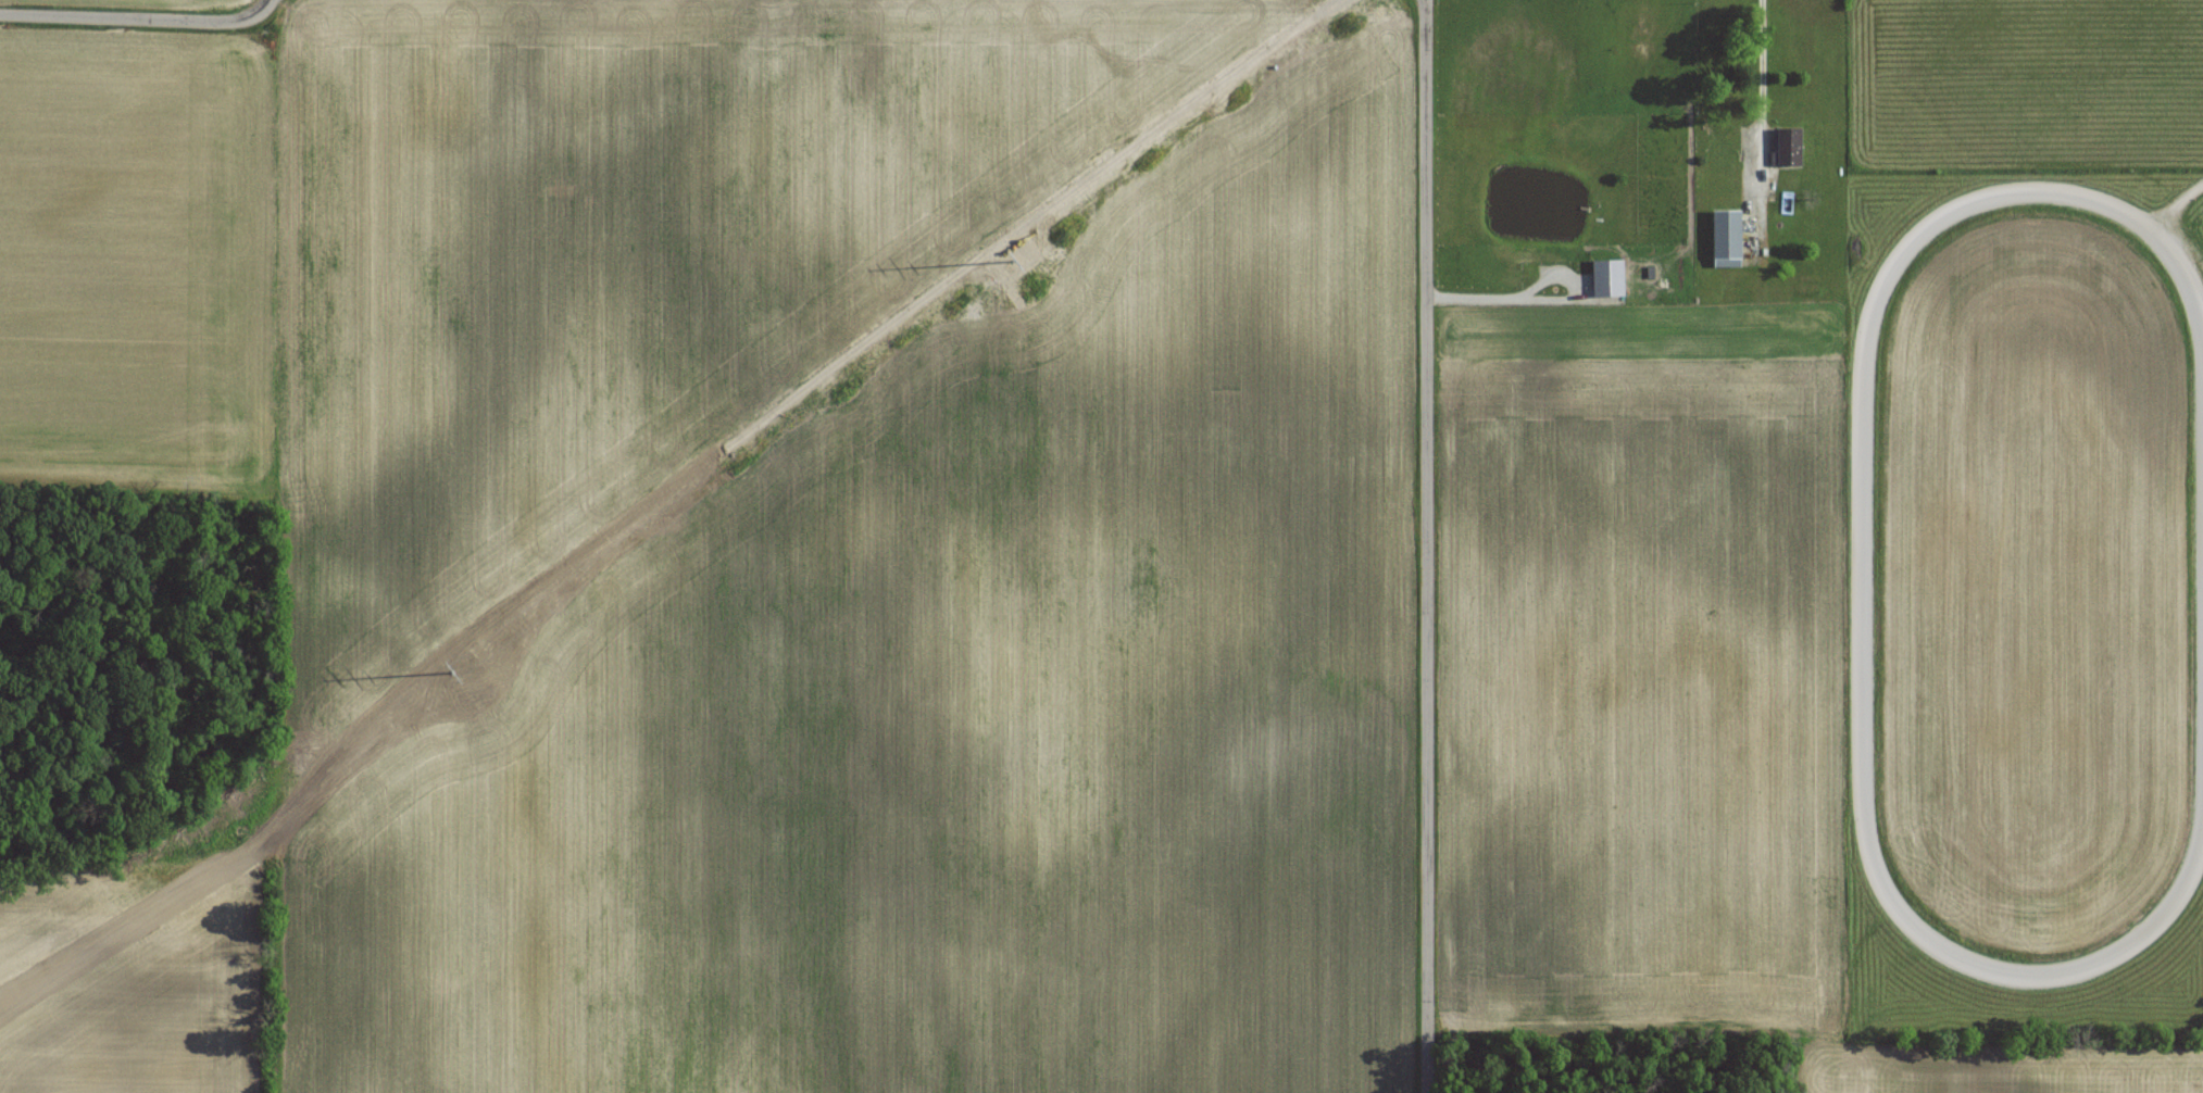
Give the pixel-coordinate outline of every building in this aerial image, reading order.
[(1801,129),(1772,129),(1772,167),(1801,167),(1801,129)] [(1712,268),(1740,268),(1740,211),(1712,211),(1712,268)] [(1592,261),(1592,297),(1623,297),(1623,261),(1592,261)] [(1034,299),(1045,290),(1036,279),(1025,288),(1034,299)]
